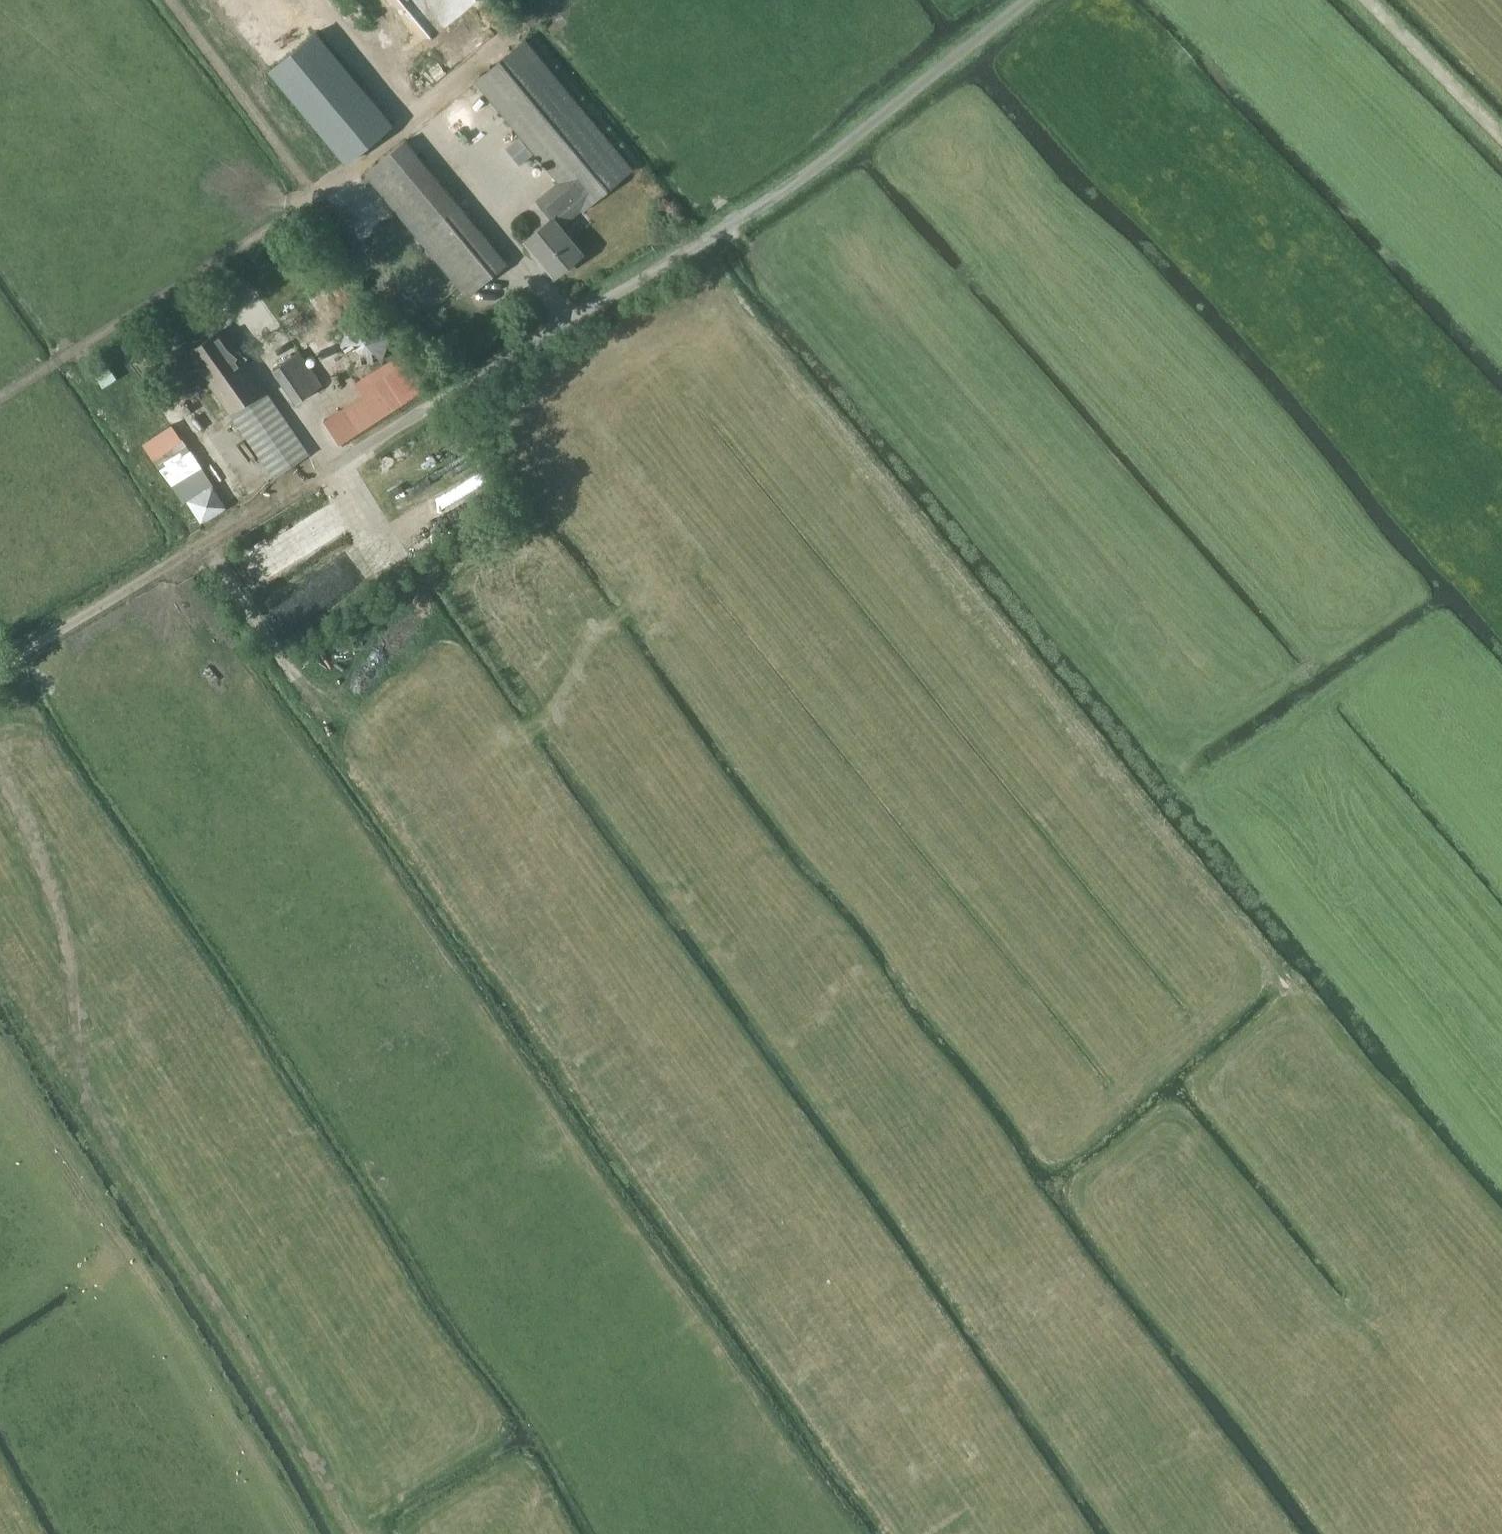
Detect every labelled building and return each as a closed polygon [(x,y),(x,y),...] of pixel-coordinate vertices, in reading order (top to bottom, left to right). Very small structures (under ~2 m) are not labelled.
[(583,211),(633,169),(525,40),(476,81),(559,180),(536,199),(551,218),(526,239),(555,274),(581,252),(560,226),(581,209),(583,211)] [(521,136),(507,147),(521,164),(535,153),(521,136)] [(467,295),(507,262),(405,140),(365,173),(467,295)] [(379,318),(353,322),(344,347),(360,366),(386,362),(394,338),(379,318)] [(275,476),(307,454),(220,329),(188,351),(275,476)] [(130,361),(151,351),(143,334),(122,345),(130,361)] [(296,402),(323,383),(300,351),(273,369),(296,402)] [(339,441),(426,387),(405,354),(374,373),(382,386),(357,402),(361,409),(350,416),(344,405),(324,417),(339,441)] [(183,498),(213,479),(186,441),(175,426),(145,445),(160,471),(183,498)] [(201,520),(224,507),(211,485),(188,499),(201,520)]
